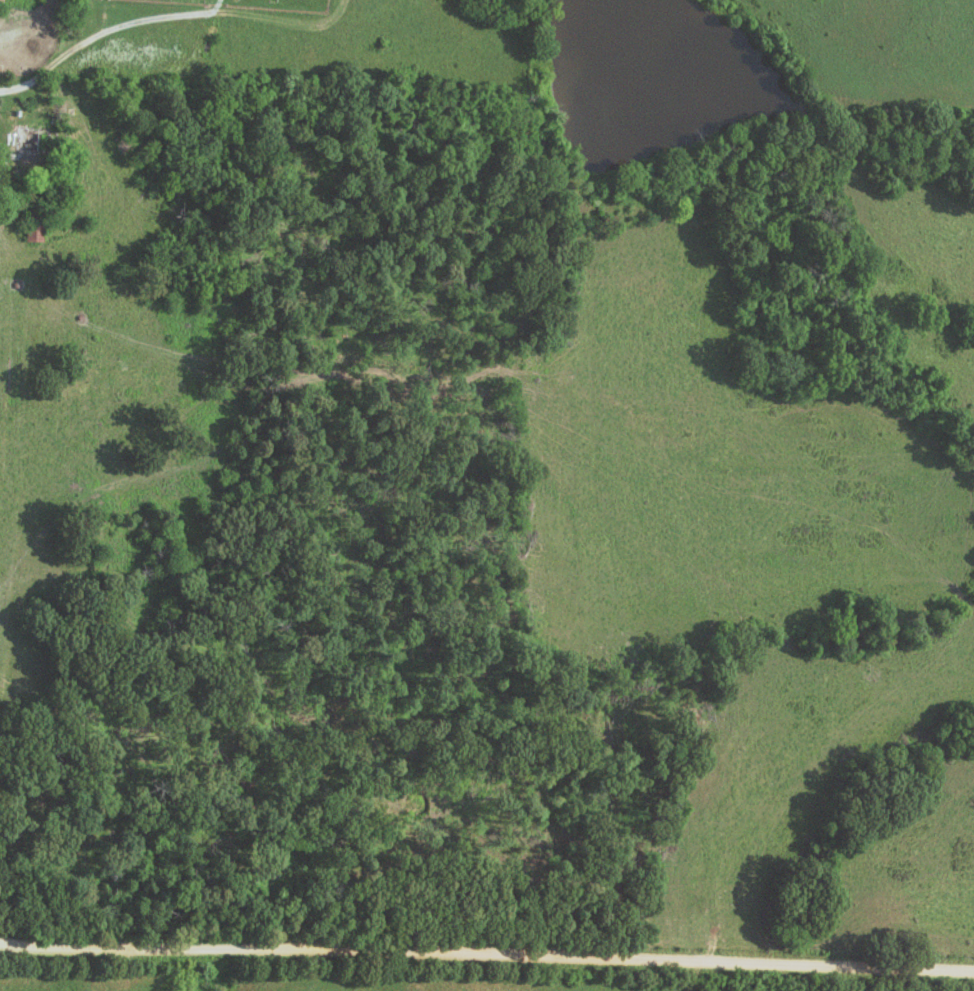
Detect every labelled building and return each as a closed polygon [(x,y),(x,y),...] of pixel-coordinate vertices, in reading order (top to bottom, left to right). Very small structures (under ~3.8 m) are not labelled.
[(39,127),(16,127),(16,162),(39,162),(39,127)] [(28,242),(44,242),(44,208),(28,208),(28,242)]
